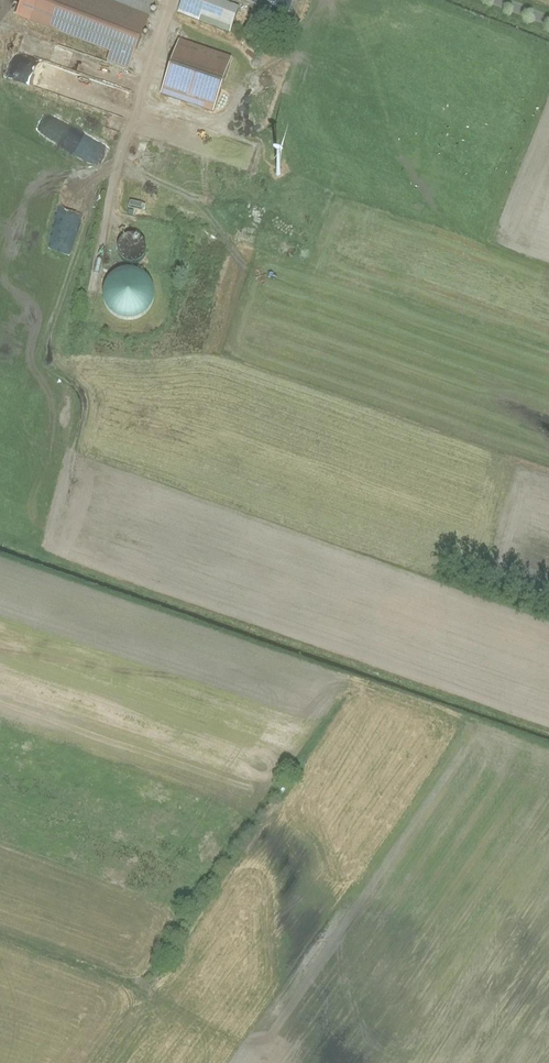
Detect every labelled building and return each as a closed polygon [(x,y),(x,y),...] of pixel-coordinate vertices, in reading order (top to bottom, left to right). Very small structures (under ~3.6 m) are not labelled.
[(151,0),(99,0),(145,17),(151,0)] [(242,13),(207,0),(182,0),(178,10),(235,31),(242,13)] [(287,16),(295,0),(260,0),(259,2),(287,16)] [(30,39),(25,52),(32,54),(37,41),(30,39)] [(227,68),(175,49),(154,105),(207,124),(227,68)] [(149,257),(145,236),(124,240),(128,261),(149,257)] [(138,318),(157,312),(157,290),(150,269),(128,269),(107,276),(107,293),(116,318),(138,318)]
